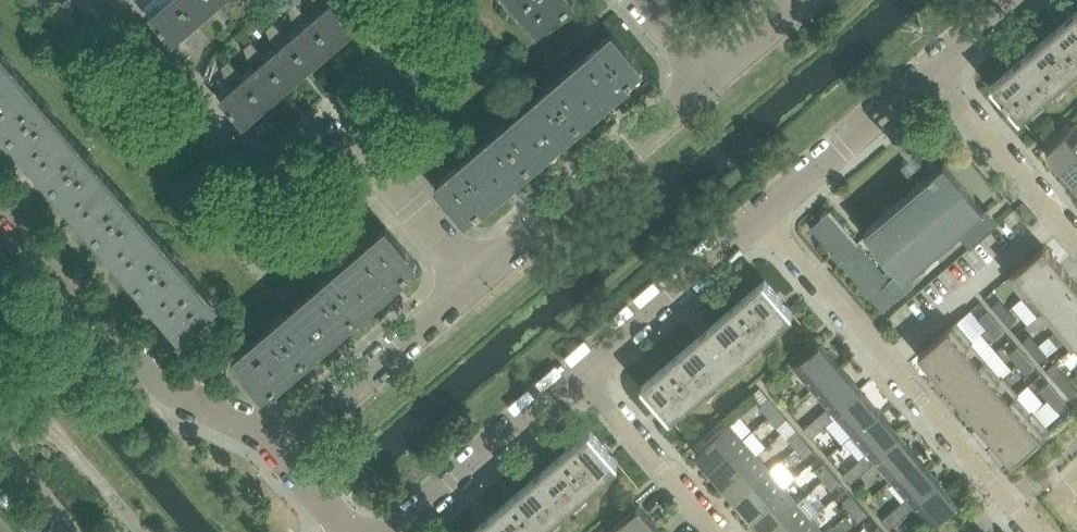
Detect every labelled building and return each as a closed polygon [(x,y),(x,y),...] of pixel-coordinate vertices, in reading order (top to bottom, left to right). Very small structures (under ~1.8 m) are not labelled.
[(56,0),(33,0),(43,12),(56,0)] [(177,0),(170,0),(150,17),(173,42),(174,41),(172,40),(194,21),(177,0)] [(215,0),(177,0),(194,21),(196,23),(196,22),(195,20),(216,2),(215,0)] [(529,18),(527,19),(536,29),(564,6),(565,7),(569,3),(569,2),(571,0),(513,0),(529,18)] [(356,27),(334,1),(311,21),(331,45),(333,47),(334,46),(332,45),(354,26),(355,28),(356,27)] [(307,17),(296,3),(289,9),(294,22),(307,17)] [(1076,66),(1076,10),(1043,39),(1071,71),(1076,66)] [(331,45),(311,21),(288,40),(309,65),(311,66),(310,64),(331,45)] [(285,36),(273,22),(267,28),(272,41),(285,36)] [(632,74),(641,66),(644,68),(612,31),(600,42),(601,43),(552,85),(551,83),(548,86),(579,123),(629,80),(630,81),(634,77),(632,74)] [(1021,115),(1062,80),(1071,71),(1043,39),(993,83),(992,82),(990,84),(1019,117),(1021,116),(1021,115)] [(309,65),(288,40),(266,60),(287,84),(288,85),(289,85),(288,83),(309,65)] [(262,55),(251,42),(244,47),(249,60),(262,55)] [(11,63),(5,57),(7,55),(5,53),(0,57),(0,122),(10,134),(48,103),(46,100),(44,102),(11,63)] [(287,84),(266,60),(244,79),(265,103),(266,105),(267,104),(265,102),(287,84)] [(240,74),(229,61),(222,67),(227,80),(240,74)] [(265,103),(244,79),(221,99),(243,124),(244,123),(243,122),(265,103)] [(579,123),(548,86),(546,87),(548,89),(530,104),(503,128),(501,126),(499,128),(531,165),(579,123)] [(87,152),(48,106),(50,105),(48,103),(10,134),(53,184),(90,152),(88,150),(87,152)] [(1076,150),(1076,121),(1047,147),(1046,148),(1061,164),(1076,150)] [(531,165),(499,128),(497,130),(498,132),(449,174),(448,173),(435,183),(465,218),(475,209),(478,212),(482,208),(482,207),(491,199),(531,165)] [(811,226),(810,226),(833,253),(839,260),(882,310),(913,283),(907,276),(913,270),(933,253),(941,246),(946,242),(956,233),(958,232),(970,246),(996,223),(992,219),(986,212),(984,209),(944,162),(937,168),(922,150),(923,149),(916,140),(914,142),(904,150),(903,152),(910,160),(911,159),(927,177),(919,184),(915,187),(905,196),(901,199),(890,209),(886,212),(865,230),(867,234),(893,263),(883,271),(858,242),(830,209),(829,210),(831,212),(813,228),(811,226)] [(1076,178),(1076,150),(1061,164),(1074,180),(1076,178)] [(129,201),(90,156),(92,154),(90,152),(53,184),(96,234),(133,202),(131,200),(129,201)] [(172,251),(154,230),(133,206),(135,204),(133,202),(96,234),(139,283),(176,252),(174,249),(172,251)] [(356,315),(405,273),(405,274),(410,270),(407,267),(415,260),(386,226),(376,235),(377,236),(328,278),(326,277),(324,278),(356,315)] [(1022,296),(1060,264),(1044,245),(1006,278),(1022,296)] [(208,293),(176,255),(178,254),(176,252),(139,283),(182,334),(202,318),(219,303),(210,292),(208,293)] [(1041,311),(1075,281),(1060,264),(1022,296),(1023,297),(1031,290),(1044,306),(1040,310),(1041,311)] [(306,358),(356,315),(324,278),(322,280),(323,282),(311,293),(278,321),(277,319),(274,321),(306,358)] [(793,311),(787,304),(765,279),(737,303),(765,335),(793,311)] [(1076,311),(1076,284),(1075,281),(1041,311),(1057,329),(1057,328),(1076,311)] [(999,316),(1007,309),(999,299),(991,306),(999,316)] [(765,335),(737,303),(668,362),(696,394),(765,335)] [(1008,326),(1016,319),(1007,309),(999,316),(1008,326)] [(987,327),(995,320),(987,310),(979,317),(987,327)] [(1076,342),(1076,311),(1057,328),(1073,346),(1076,342)] [(996,337),(1004,330),(995,320),(987,327),(996,337)] [(273,386),(306,358),(274,321),(272,323),(274,325),(245,350),(243,348),(234,356),(232,357),(262,392),(271,384),(273,386)] [(935,372),(973,339),(957,321),(919,353),(935,372)] [(1030,352),(1038,345),(1030,335),(1021,342),(1030,352)] [(969,373),(986,359),(971,342),(973,340),(973,339),(935,372),(950,390),(959,381),(969,373)] [(812,388),(839,364),(819,341),(818,342),(792,365),(812,388)] [(1018,362),(1026,355),(1017,345),(1009,353),(1018,362)] [(1038,362),(1047,355),(1038,345),(1030,352),(1038,362)] [(1026,372),(1034,365),(1026,355),(1018,362),(1026,372)] [(965,408),(1003,375),(1002,374),(1000,376),(986,359),(969,373),(959,381),(950,390),(965,408)] [(696,394),(668,362),(642,385),(669,417),(696,394)] [(832,411),(859,387),(839,364),(812,388),(832,411)] [(1061,388),(1069,380),(1060,371),(1052,378),(1061,388)] [(784,387),(774,375),(764,383),(775,395),(784,387)] [(981,426),(1019,393),(1003,375),(965,408),(981,426)] [(1076,391),(1076,390),(1069,380),(1061,388),(1069,398),(1076,391)] [(1048,398),(1057,391),(1048,381),(1040,388),(1048,398)] [(852,434),(879,411),(859,387),(832,411),(852,434)] [(1057,408),(1065,401),(1057,391),(1048,398),(1057,408)] [(996,444),(1034,411),(1033,410),(1031,412),(1017,396),(1019,394),(1019,393),(981,426),(996,444)] [(778,408),(769,398),(760,406),(768,416),(778,408)] [(786,418),(778,408),(768,416),(777,426),(786,418)] [(822,427),(834,417),(826,408),(814,418),(822,427)] [(871,457),(898,433),(879,411),(852,434),(871,457)] [(1050,430),(1034,411),(996,444),(1012,462),(1050,430)] [(811,437),(822,427),(814,418),(803,428),(811,437)] [(709,463),(741,436),(728,421),(697,448),(697,447),(696,448),(709,463)] [(618,461),(613,455),(591,429),(563,452),(591,484),(618,461)] [(805,440),(796,430),(787,438),(796,448),(805,440)] [(891,479),(918,456),(898,433),(871,457),(891,479)] [(722,478),(753,451),(741,436),(709,463),(722,478)] [(814,450),(805,440),(796,448),(804,458),(814,450)] [(736,495),(768,467),(753,451),(722,478),(736,495)] [(540,528),(572,501),(591,484),(563,452),(512,496),(540,528)] [(861,473),(873,463),(865,454),(853,464),(861,473)] [(910,502),(937,478),(918,456),(891,479),(910,502)] [(832,471),(823,461),(814,469),(823,479),(832,471)] [(850,483),(861,473),(853,464),(842,473),(850,483)] [(750,511),(782,484),(768,467),(736,495),(750,511)] [(841,481),(832,471),(823,479),(832,489),(841,481)] [(948,511),(957,503),(958,503),(937,478),(910,502),(934,529),(952,514),(951,513),(950,514),(948,511)] [(764,528),(796,500),(782,484),(750,511),(764,528)] [(859,503),(851,493),(841,501),(850,511),(859,503)] [(810,517),(818,510),(806,495),(797,502),(796,500),(764,528),(768,531),(792,531),(810,517)] [(540,528),(512,496),(470,531),(535,531),(540,528)] [(901,518),(912,508),(904,499),(893,509),(901,518)] [(868,513),(859,503),(850,511),(859,521),(868,513)] [(653,521),(638,504),(637,505),(606,531),(641,531),(653,521)] [(889,528),(901,518),(893,509),(881,519),(889,528)] [(810,517),(792,531),(823,531),(810,517)] [(653,521),(641,531),(662,531),(653,521)]
